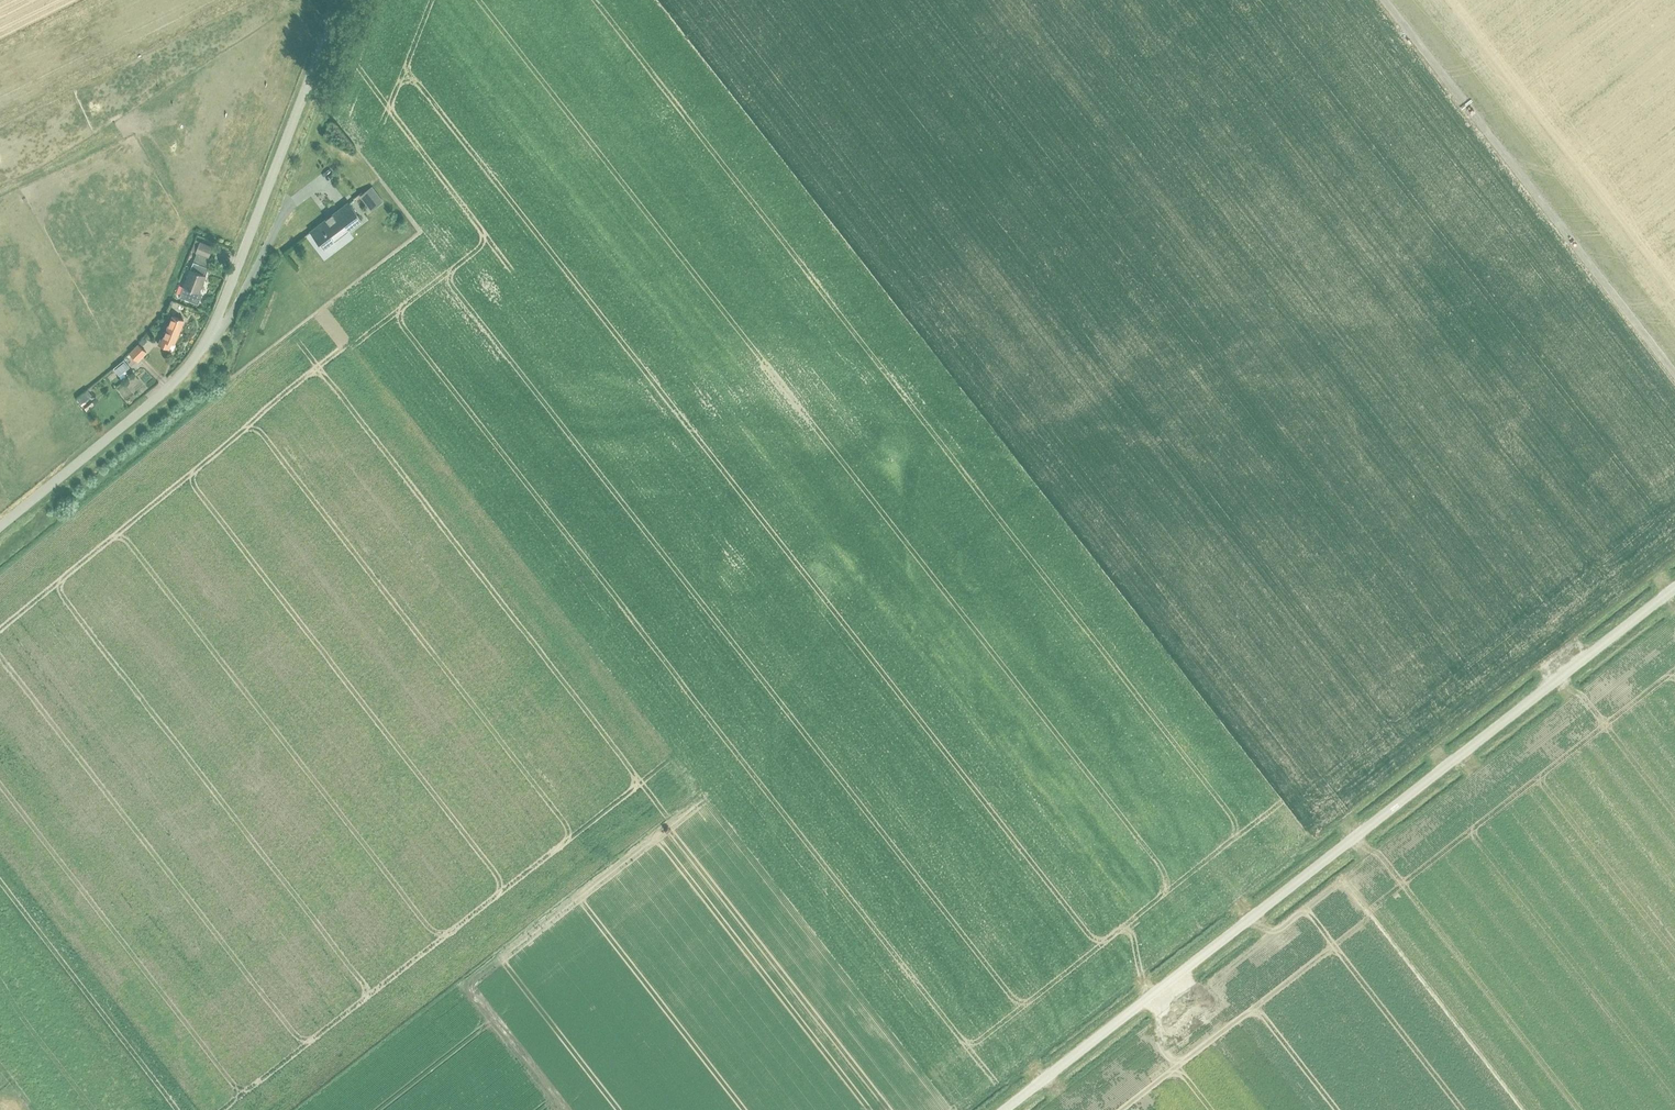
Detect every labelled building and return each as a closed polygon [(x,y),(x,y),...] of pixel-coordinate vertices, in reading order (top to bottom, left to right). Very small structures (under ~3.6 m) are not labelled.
[(373,186),(361,195),(372,209),(384,200),(373,186)] [(320,242),(324,248),(334,241),(330,235),(343,224),(348,230),(362,220),(349,202),(333,214),(326,219),(311,231),(320,242)] [(196,252),(210,258),(215,245),(201,240),(196,252)] [(194,261),(180,296),(199,304),(201,299),(199,298),(202,293),(199,292),(206,275),(204,274),(207,266),(194,261)] [(174,343),(184,320),(173,315),(164,338),(162,337),(159,344),(169,348),(172,342),(174,343)] [(140,340),(144,346),(151,341),(147,336),(140,340)] [(138,344),(130,352),(123,359),(130,366),(137,359),(138,360),(147,352),(138,344)] [(88,390),(80,397),(84,401),(92,394),(88,390)]
